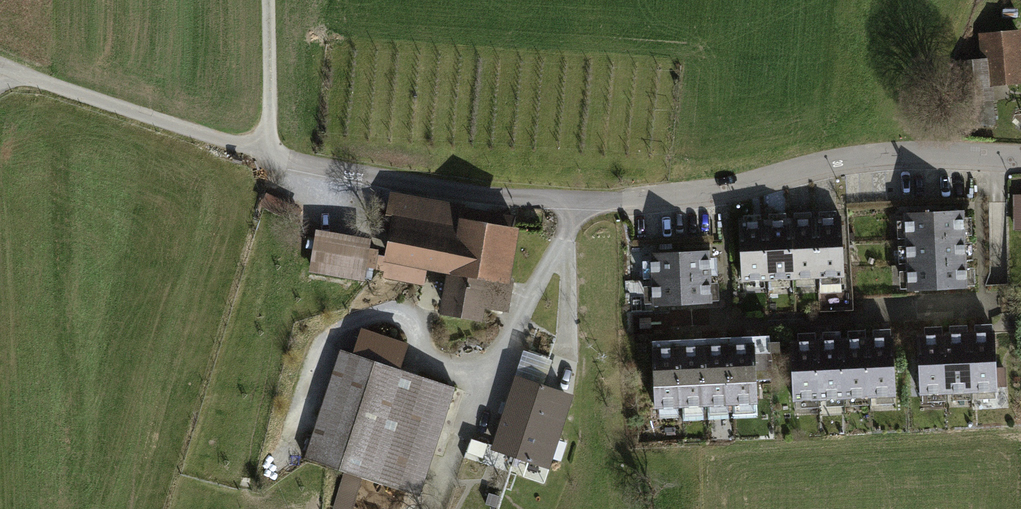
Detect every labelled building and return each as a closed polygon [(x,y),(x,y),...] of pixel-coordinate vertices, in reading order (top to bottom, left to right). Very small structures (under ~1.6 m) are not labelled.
[(1017,35),(984,38),(986,60),(956,63),(960,103),(974,101),(990,100),(988,79),(1020,76),(1017,35)] [(990,100),(974,101),(977,123),(993,121),(990,100)] [(457,209),(394,198),(389,227),(394,227),(386,274),(422,280),(424,264),(451,269),(444,310),(478,315),(480,302),(487,304),(488,299),(505,302),(509,279),(503,278),(513,218),(457,209)] [(963,211),(904,213),(905,239),(964,236),(964,226),(963,211)] [(828,217),(815,218),(818,277),(820,277),(820,289),(823,292),(841,292),(840,276),(844,276),(841,217),(828,217)] [(803,219),(790,219),(793,278),(818,277),(815,218),(803,219)] [(777,220),(765,220),(768,280),(793,278),(790,219),(777,220)] [(739,222),(742,281),(768,280),(765,220),(752,221),(739,222)] [(365,244),(317,236),(314,259),(361,267),(365,244)] [(964,236),(905,239),(907,264),(965,261),(965,248),(964,236)] [(709,251),(650,253),(651,279),(710,276),(710,265),(709,251)] [(965,261),(907,264),(908,290),(967,287),(966,274),(965,261)] [(710,276),(651,279),(652,305),(711,302),(711,289),(710,276)] [(405,344),(361,330),(353,353),(374,360),(338,468),(406,491),(434,406),(446,410),(454,387),(397,368),(405,344)] [(980,332),(968,332),(971,391),(997,390),(994,331),(980,332)] [(971,391),(968,332),(943,333),(946,393),(971,391)] [(946,393),(943,333),(917,335),(920,394),(946,393)] [(880,337),(867,337),(869,397),(895,395),(893,336),(880,337)] [(869,397),(867,337),(841,339),(844,398),(869,397)] [(844,398),(841,339),(829,339),(816,340),(819,399),(844,398)] [(819,399),(816,340),(803,340),(790,341),(793,400),(819,399)] [(780,351),(780,342),(768,342),(769,352),(780,351)] [(743,343),(728,344),(731,403),(757,402),(754,343),(743,343)] [(705,404),(731,403),(728,344),(722,344),(702,345),(705,404)] [(680,406),(705,404),(702,345),(690,346),(677,347),(680,406)] [(680,406),(677,347),(670,347),(652,348),(655,407),(680,406)] [(374,360),(353,353),(340,349),(304,457),(338,468),(374,360)] [(525,351),(518,378),(545,386),(552,359),(525,351)] [(564,397),(518,382),(497,446),(543,461),(564,397)] [(464,390),(454,387),(446,410),(434,406),(406,491),(418,495),(432,453),(443,456),(464,390)]
